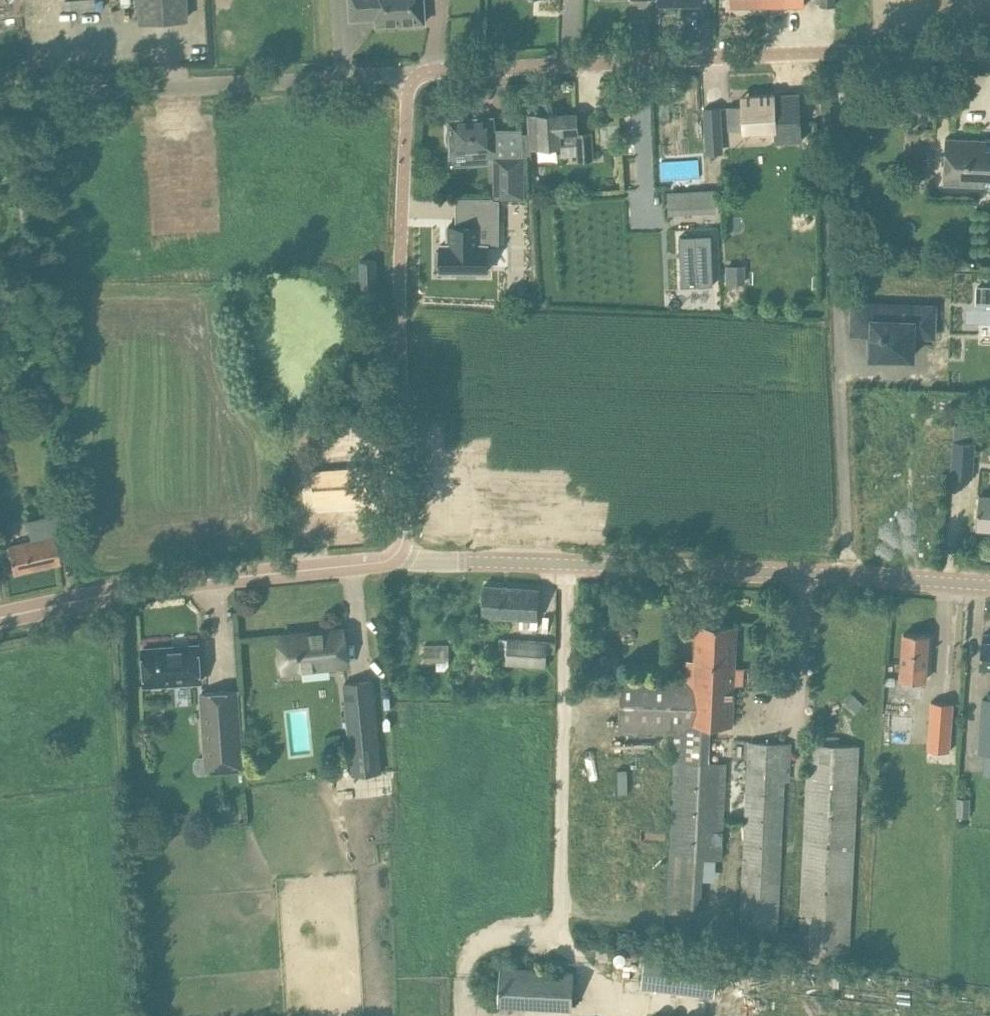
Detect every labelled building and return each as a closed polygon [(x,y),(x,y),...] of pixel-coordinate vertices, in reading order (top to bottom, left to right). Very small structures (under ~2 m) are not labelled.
[(138,21),(186,18),(185,0),(136,0),(138,21)] [(351,19),(377,17),(377,25),(425,21),(424,0),(350,0),(351,19)] [(743,105),(729,106),(730,126),(744,125),(744,129),(776,127),(777,140),(803,139),(800,93),(775,95),(775,93),(758,94),(758,101),(742,102),(743,105)] [(723,152),(720,106),(704,107),(707,153),(723,152)] [(538,114),(529,115),(530,132),(531,147),(561,145),(561,134),(579,132),(578,111),(559,113),(538,114)] [(447,129),(446,135),(447,139),(448,144),(451,144),(451,153),(470,152),(470,162),(488,162),(487,151),(495,150),(494,137),(493,117),(450,120),(449,120),(450,129),(447,129)] [(591,132),(576,133),(577,159),(593,158),(591,132)] [(944,183),(984,185),(985,176),(988,177),(989,177),(989,142),(987,142),(987,139),(946,137),(944,183)] [(523,154),(494,155),(494,197),(523,197),(523,154)] [(716,211),(715,189),(668,191),(669,213),(716,211)] [(475,197),(475,220),(499,220),(500,197),(475,197)] [(436,250),(436,264),(440,264),(440,269),(457,270),(457,275),(477,275),(477,270),(488,270),(488,244),(481,244),(481,224),(449,224),(449,244),(440,244),(440,250),(436,250)] [(711,235),(680,236),(682,285),(713,284),(711,235)] [(377,285),(376,259),(361,259),(361,286),(377,285)] [(745,264),(726,264),(727,283),(745,282),(745,264)] [(935,306),(853,303),(852,333),(873,333),(872,355),(912,356),(913,335),(934,335),(935,306)] [(312,419),(312,420),(320,428),(328,427),(327,415),(327,412),(312,413),(312,419)] [(975,441),(954,440),(951,476),(973,478),(975,441)] [(373,498),(370,466),(326,469),(328,484),(314,485),(315,502),(373,498)] [(979,494),(977,526),(989,527),(989,495),(979,494)] [(69,538),(60,500),(46,503),(49,515),(27,520),(31,540),(7,545),(14,573),(60,562),(56,542),(69,538)] [(520,617),(519,628),(537,629),(540,588),(484,585),(482,615),(520,617)] [(736,625),(697,624),(696,661),(687,660),(686,680),(621,677),(619,729),(676,732),(670,856),(724,858),(728,764),(708,763),(710,725),(732,726),(736,625)] [(347,664),(344,632),(299,637),(299,633),(280,635),(284,670),(347,664)] [(927,667),(929,635),(903,633),(901,665),(902,665),(901,677),(925,679),(926,667),(927,667)] [(983,633),(983,639),(982,639),(981,665),(989,665),(989,634),(983,633)] [(547,651),(548,641),(508,639),(507,662),(546,665),(547,651)] [(548,641),(547,651),(555,652),(556,642),(548,641)] [(201,680),(199,644),(143,648),(146,684),(201,680)] [(449,661),(449,644),(424,644),(425,661),(449,661)] [(372,680),(344,683),(353,774),(381,771),(372,680)] [(243,769),(237,690),(201,692),(207,772),(243,769)] [(983,698),(980,752),(989,753),(989,699),(983,698)] [(931,701),(928,749),(950,750),(953,703),(931,701)] [(790,781),(792,742),(748,740),(738,950),(777,952),(778,930),(785,781),(790,781)] [(860,744),(808,742),(799,931),(798,952),(798,958),(850,961),(860,744)] [(714,995),(719,953),(647,945),(642,987),(714,995)] [(572,1008),(573,972),(501,968),(500,1004),(572,1008)]
